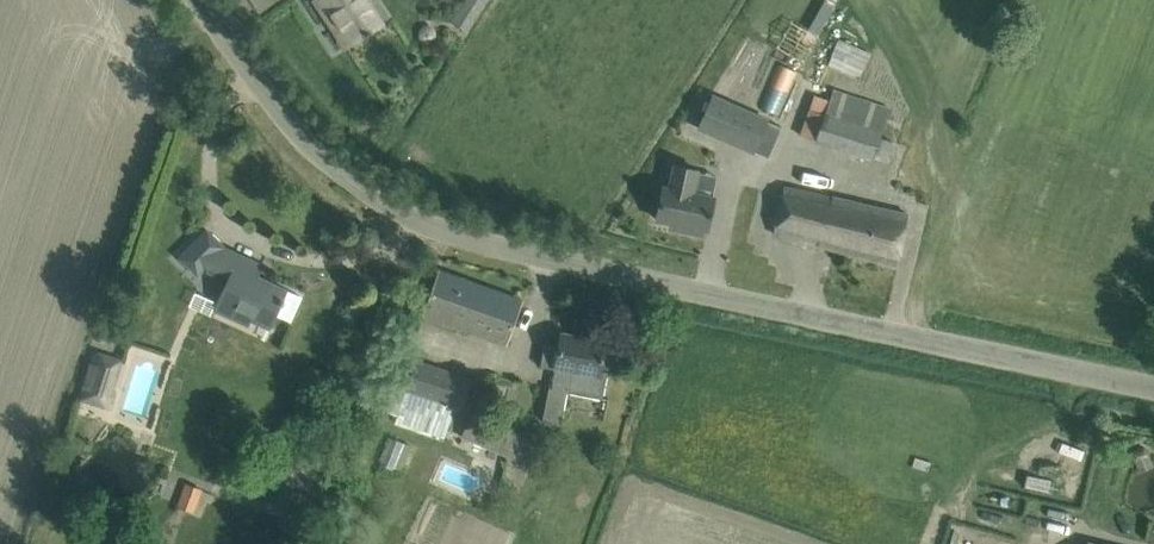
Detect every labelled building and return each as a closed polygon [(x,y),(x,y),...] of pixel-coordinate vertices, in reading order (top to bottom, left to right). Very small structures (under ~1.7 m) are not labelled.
[(341,24),(335,28),(346,45),(365,33),(367,35),(370,33),(368,31),(390,16),(380,0),(376,0),(369,5),(365,0),(325,0),(341,24)] [(487,0),(466,0),(452,20),(467,30),(487,0)] [(831,56),(862,69),(863,70),(870,55),(838,40),(831,56)] [(765,108),(782,114),(797,69),(780,64),(765,108)] [(835,91),(816,140),(872,158),(891,109),(835,91)] [(814,96),(800,132),(812,137),(827,101),(814,96)] [(782,128),(722,101),(713,97),(699,128),(753,152),(766,122),(782,129),(782,128)] [(693,193),(698,170),(674,165),(673,172),(670,188),(663,187),(656,218),(686,225),(685,229),(702,233),(703,228),(708,229),(714,198),(693,193)] [(773,234),(831,249),(896,266),(909,218),(786,186),(773,234)] [(229,275),(225,283),(212,312),(243,326),(246,319),(266,328),(272,316),(288,323),(298,300),(300,296),(257,276),(262,265),(223,247),(224,247),(207,230),(182,256),(198,273),(201,270),(206,264),(229,275)] [(506,344),(521,301),(440,271),(427,308),(470,324),(468,330),(506,344)] [(562,334),(561,336),(559,348),(544,345),(540,366),(556,369),(552,388),(549,387),(543,420),(561,423),(567,392),(602,398),(608,372),(600,370),(606,342),(562,334)] [(120,357),(96,350),(83,392),(107,400),(120,357)] [(406,390),(459,408),(462,410),(473,378),(417,359),(406,390)] [(545,471),(555,446),(472,414),(462,438),(545,471)] [(394,467),(400,469),(410,445),(404,442),(403,443),(391,438),(380,464),(393,469),(394,467)] [(1133,451),(1142,472),(1153,467),(1153,466),(1145,445),(1133,451)] [(179,508),(198,511),(202,486),(183,483),(179,508)] [(344,497),(339,512),(356,518),(361,503),(344,497)]
